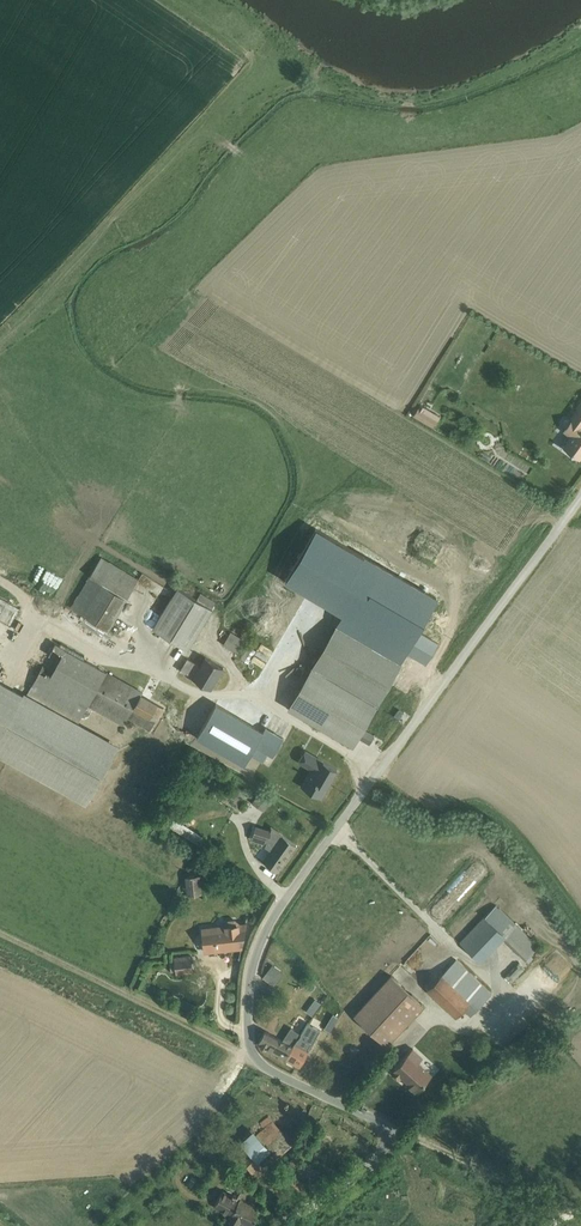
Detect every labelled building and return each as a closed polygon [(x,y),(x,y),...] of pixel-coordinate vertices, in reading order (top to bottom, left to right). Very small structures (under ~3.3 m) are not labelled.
[(433,427),(440,416),(421,405),(413,415),(433,427)] [(563,446),(580,459),(580,457),(580,428),(580,427),(580,426),(580,422),(573,416),(562,431),(570,436),(563,446)] [(71,607),(108,630),(138,580),(101,557),(71,607)] [(35,592),(46,601),(57,588),(46,579),(35,592)] [(178,587),(153,629),(188,649),(213,609),(211,608),(216,602),(201,592),(196,599),(178,587)] [(18,606),(10,602),(15,602),(0,595),(0,606),(18,606)] [(352,744),(399,664),(335,627),(289,707),(352,744)] [(245,640),(231,631),(223,644),(238,652),(245,640)] [(40,671),(26,695),(77,724),(78,724),(88,705),(123,725),(127,718),(150,731),(163,708),(141,695),(142,693),(55,644),(49,655),(58,660),(49,676),(40,671)] [(188,658),(181,670),(193,678),(192,680),(201,685),(202,683),(211,690),(224,668),(206,656),(200,665),(188,658)] [(87,802),(117,748),(0,682),(0,754),(87,802)] [(374,735),(364,729),(359,737),(369,743),(374,735)] [(266,750),(269,742),(256,737),(253,745),(266,750)] [(300,785),(321,797),(328,787),(327,786),(331,777),(332,778),(337,768),(305,749),(298,761),(310,768),(300,785)] [(248,752),(245,758),(258,764),(261,758),(248,752)] [(272,801),(260,792),(252,802),(264,811),(272,801)] [(174,818),(169,826),(184,835),(189,827),(174,818)] [(270,849),(263,860),(278,871),(296,845),(283,836),(284,834),(271,826),(270,830),(256,826),(252,839),(266,844),(266,846),(270,849)] [(201,874),(185,876),(187,895),(192,894),(202,893),(201,874)] [(496,904),(460,941),(481,962),(503,938),(528,962),(534,956),(531,953),(539,945),(496,904)] [(202,927),(204,953),(242,949),(246,922),(238,922),(238,921),(235,919),(228,919),(224,925),(202,927)] [(176,974),(193,972),(191,954),(174,956),(176,974)] [(492,993),(457,959),(427,989),(456,1017),(464,1009),(471,1015),(492,993)] [(355,1016),(387,1044),(423,1005),(392,976),(355,1016)] [(307,1012),(312,1016),(320,1005),(315,1001),(307,1012)] [(330,1001),(323,1012),(334,1019),(342,1007),(330,1001)] [(301,1034),(286,1058),(298,1065),(308,1048),(306,1047),(309,1040),(311,1041),(325,1016),(318,1012),(315,1019),(312,1017),(301,1034)] [(265,1030),(258,1043),(286,1058),(301,1034),(291,1027),(283,1040),(265,1030)] [(413,1047),(392,1071),(399,1078),(402,1075),(408,1080),(406,1081),(416,1091),(432,1073),(419,1061),(422,1057),(413,1047)] [(271,1120),(245,1143),(265,1166),(291,1142),(271,1120)] [(229,1216),(224,1225),(252,1225),(260,1208),(223,1191),(215,1209),(229,1216)]
